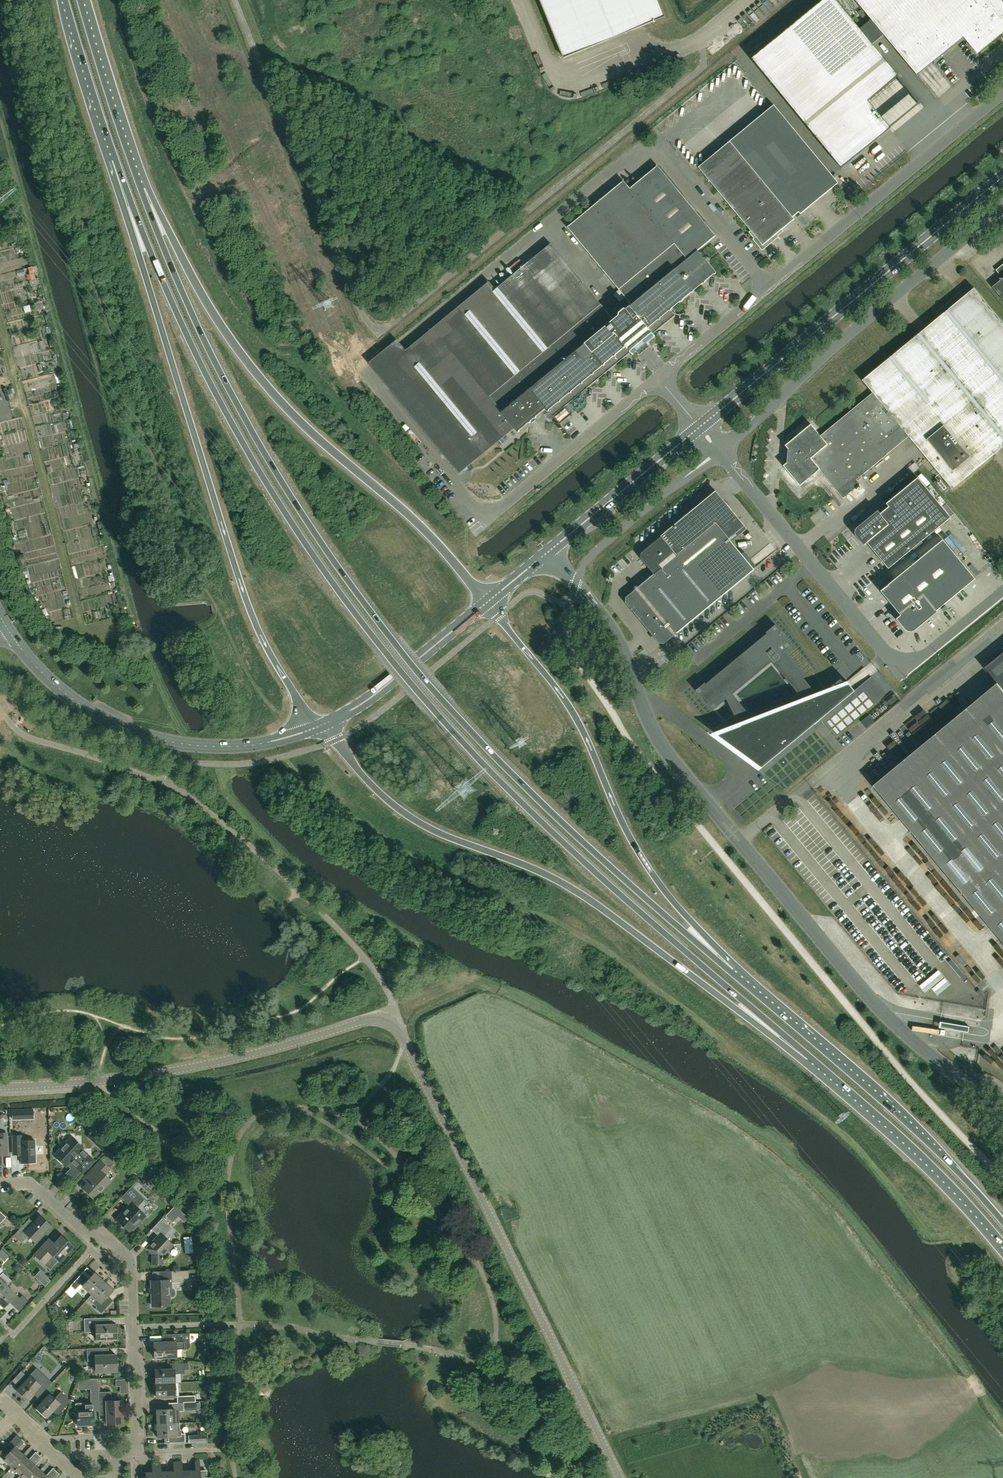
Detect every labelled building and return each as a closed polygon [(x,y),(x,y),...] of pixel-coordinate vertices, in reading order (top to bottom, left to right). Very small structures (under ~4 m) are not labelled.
[(643,26),(665,17),(658,0),(540,0),(564,58),(605,41),(643,26)] [(898,76),(836,0),(824,0),(752,59),(841,168),(890,128),(868,101),(898,76)] [(879,29),(898,52),(914,39),(933,62),(964,37),(977,53),(1002,32),(1002,3),(1000,0),(855,0),(879,29)] [(838,183),(774,105),(698,167),(756,237),(754,238),(762,248),(772,240),(771,238),(794,219),(792,217),(799,212),(801,214),(838,183)] [(658,165),(630,189),(629,189),(688,259),(698,250),(716,236),(658,165)] [(629,189),(630,189),(623,181),(568,227),(632,305),(626,309),(624,309),(619,313),(619,316),(614,320),(601,304),(572,327),(586,343),(530,389),(545,408),(544,408),(545,409),(546,408),(553,416),(631,352),(633,354),(638,350),(640,352),(647,346),(645,344),(655,336),(653,333),(676,315),(671,309),(716,272),(698,250),(688,259),(629,189)] [(417,365),(389,388),(460,473),(506,435),(493,419),(530,389),(586,343),(572,327),(601,304),(551,244),(496,289),(489,282),(405,351),(417,365)] [(1002,300),(1002,264),(996,270),(1002,278),(992,287),(1002,300)] [(940,316),(862,380),(873,393),(821,436),(811,424),(785,445),(788,449),(788,452),(786,454),(785,458),(787,460),(787,463),(783,466),(800,486),(820,470),(843,498),(861,484),(856,479),(908,436),(916,445),(952,489),(1002,446),(1002,323),(974,288),(963,297),(960,293),(937,312),(940,316)] [(545,408),(530,389),(493,419),(506,435),(515,428),(518,432),(545,409),(544,408),(545,408)] [(912,474),(919,467),(915,462),(907,468),(912,474)] [(878,510),(857,528),(856,528),(856,529),(855,530),(855,531),(855,532),(855,533),(855,534),(856,535),(864,545),(867,543),(889,569),(951,518),(918,478),(887,504),(889,507),(881,514),(878,510)] [(716,491),(661,536),(641,553),(640,558),(654,574),(638,586),(637,585),(636,585),(636,586),(635,586),(635,587),(634,587),(634,588),(635,589),(626,597),(625,602),(659,643),(664,644),(674,636),(674,637),(675,637),(676,637),(677,637),(677,636),(678,635),(678,634),(677,634),(677,633),(754,570),(754,569),(750,564),(745,557),(729,539),(745,526),(727,504),(722,498),(716,491)] [(908,630),(911,630),(914,629),(915,630),(916,630),(915,629),(921,624),(922,625),(922,624),(921,623),(928,617),(929,618),(930,618),(929,617),(936,611),(937,612),(937,611),(975,579),(943,539),(881,591),(902,617),(899,619),(901,622),(900,623),(902,623),(906,628),(905,629),(906,628),(908,630)] [(853,693),(871,677),(870,677),(852,692),(848,687),(846,683),(864,668),(863,667),(845,683),(819,695),(816,692),(783,652),(791,645),(781,633),(782,632),(775,624),(766,632),(767,633),(756,642),(710,680),(706,683),(705,682),(696,690),(702,698),(703,697),(714,710),(727,699),(744,733),(743,733),(742,734),(742,735),(742,736),(743,737),(744,737),(744,738),(745,738),(746,738),(761,768),(814,725),(853,693)] [(984,667),(997,683),(873,785),(1002,943),(1002,652),(984,667)] [(890,705),(896,701),(893,697),(887,701),(890,705)] [(898,848),(909,858),(911,855),(901,845),(898,848)] [(962,1031),(963,1025),(944,1022),(943,1028),(962,1031)] [(12,1135),(12,1151),(13,1155),(21,1155),(21,1163),(35,1162),(34,1140),(21,1140),(21,1135),(12,1135)] [(82,1172),(93,1160),(81,1149),(82,1149),(71,1138),(55,1155),(67,1165),(70,1161),(82,1172)] [(109,1143),(103,1138),(95,1145),(102,1151),(109,1143)] [(112,1148),(107,1153),(114,1160),(119,1155),(112,1148)] [(94,1198),(110,1181),(104,1175),(109,1170),(100,1162),(89,1174),(93,1178),(83,1189),(94,1198)] [(130,1232),(145,1216),(136,1208),(145,1199),(136,1191),(132,1187),(131,1186),(121,1198),(130,1206),(117,1220),(130,1232)] [(178,1216),(183,1222),(187,1217),(182,1212),(178,1216)] [(26,1221),(19,1229),(13,1235),(21,1243),(29,1235),(35,1241),(50,1226),(40,1217),(34,1223),(31,1226),(26,1221)] [(152,1264),(162,1264),(162,1255),(172,1244),(164,1237),(172,1228),(161,1218),(151,1229),(158,1236),(147,1248),(152,1252),(152,1264)] [(59,1261),(72,1246),(61,1237),(51,1248),(45,1243),(34,1255),(45,1264),(53,1255),(59,1261)] [(173,1282),(188,1281),(188,1269),(158,1271),(159,1280),(151,1280),(152,1306),(169,1305),(169,1296),(173,1296),(174,1294),(174,1290),(172,1289),(168,1289),(168,1281),(173,1281),(173,1282)] [(6,1285),(11,1280),(2,1272),(0,1275),(0,1292),(6,1285)] [(103,1281),(94,1272),(86,1280),(79,1275),(70,1285),(75,1290),(80,1284),(91,1294),(103,1281)] [(100,1313),(110,1303),(104,1298),(112,1289),(103,1281),(91,1294),(100,1303),(95,1308),(100,1313)] [(6,1285),(0,1292),(0,1304),(3,1307),(9,1302),(18,1311),(28,1300),(22,1295),(20,1298),(6,1285)] [(55,1302),(51,1306),(55,1310),(59,1306),(55,1302)] [(101,1324),(100,1317),(83,1318),(84,1332),(95,1332),(96,1339),(115,1338),(114,1324),(101,1324)] [(154,1357),(175,1356),(175,1349),(188,1348),(190,1347),(189,1333),(167,1334),(167,1342),(154,1342),(154,1357)] [(107,1355),(107,1347),(86,1348),(86,1360),(94,1359),(95,1371),(116,1370),(115,1354),(107,1355)] [(204,1361),(207,1355),(199,1352),(197,1358),(204,1361)] [(155,1384),(174,1383),(174,1374),(184,1373),(184,1369),(188,1369),(188,1362),(170,1363),(170,1369),(155,1370),(155,1384)] [(40,1395),(51,1382),(41,1373),(35,1380),(30,1375),(17,1389),(26,1398),(34,1390),(40,1395)] [(90,1398),(97,1398),(97,1391),(97,1383),(89,1384),(90,1398)] [(156,1397),(175,1396),(174,1383),(155,1384),(156,1397)] [(36,1407),(46,1417),(54,1408),(59,1413),(70,1400),(61,1391),(54,1398),(49,1393),(36,1407)] [(110,1401),(110,1391),(97,1391),(97,1398),(98,1398),(98,1414),(106,1414),(106,1423),(122,1422),(121,1400),(110,1401)] [(84,1403),(83,1402),(76,1402),(74,1404),(75,1409),(76,1410),(77,1424),(93,1423),(92,1403),(84,1403)] [(156,1409),(157,1423),(177,1422),(179,1422),(179,1411),(183,1410),(183,1402),(177,1402),(168,1403),(168,1409),(156,1409)] [(177,1422),(157,1423),(157,1437),(169,1437),(170,1442),(185,1442),(184,1433),(181,1433),(181,1429),(179,1429),(179,1422),(177,1422)] [(11,1467),(23,1455),(18,1450),(25,1442),(22,1438),(3,1459),(11,1467)] [(20,1475),(39,1454),(36,1452),(28,1460),(23,1455),(11,1467),(20,1475)] [(40,1470),(35,1466),(42,1458),(39,1454),(20,1475),(23,1477),(33,1477),(40,1470)] [(199,1460),(194,1460),(195,1470),(188,1470),(188,1477),(200,1477),(199,1460)] [(177,1461),(173,1461),(173,1470),(166,1471),(167,1477),(177,1477),(177,1461)] [(181,1461),(177,1461),(177,1477),(188,1477),(188,1470),(181,1470),(181,1461)] [(155,1462),(151,1462),(151,1471),(145,1472),(145,1477),(156,1477),(155,1462)] [(160,1462),(155,1462),(156,1477),(167,1477),(166,1471),(160,1471),(160,1462)] [(56,1471),(53,1468),(46,1476),(40,1470),(33,1477),(49,1477),(56,1471)]
